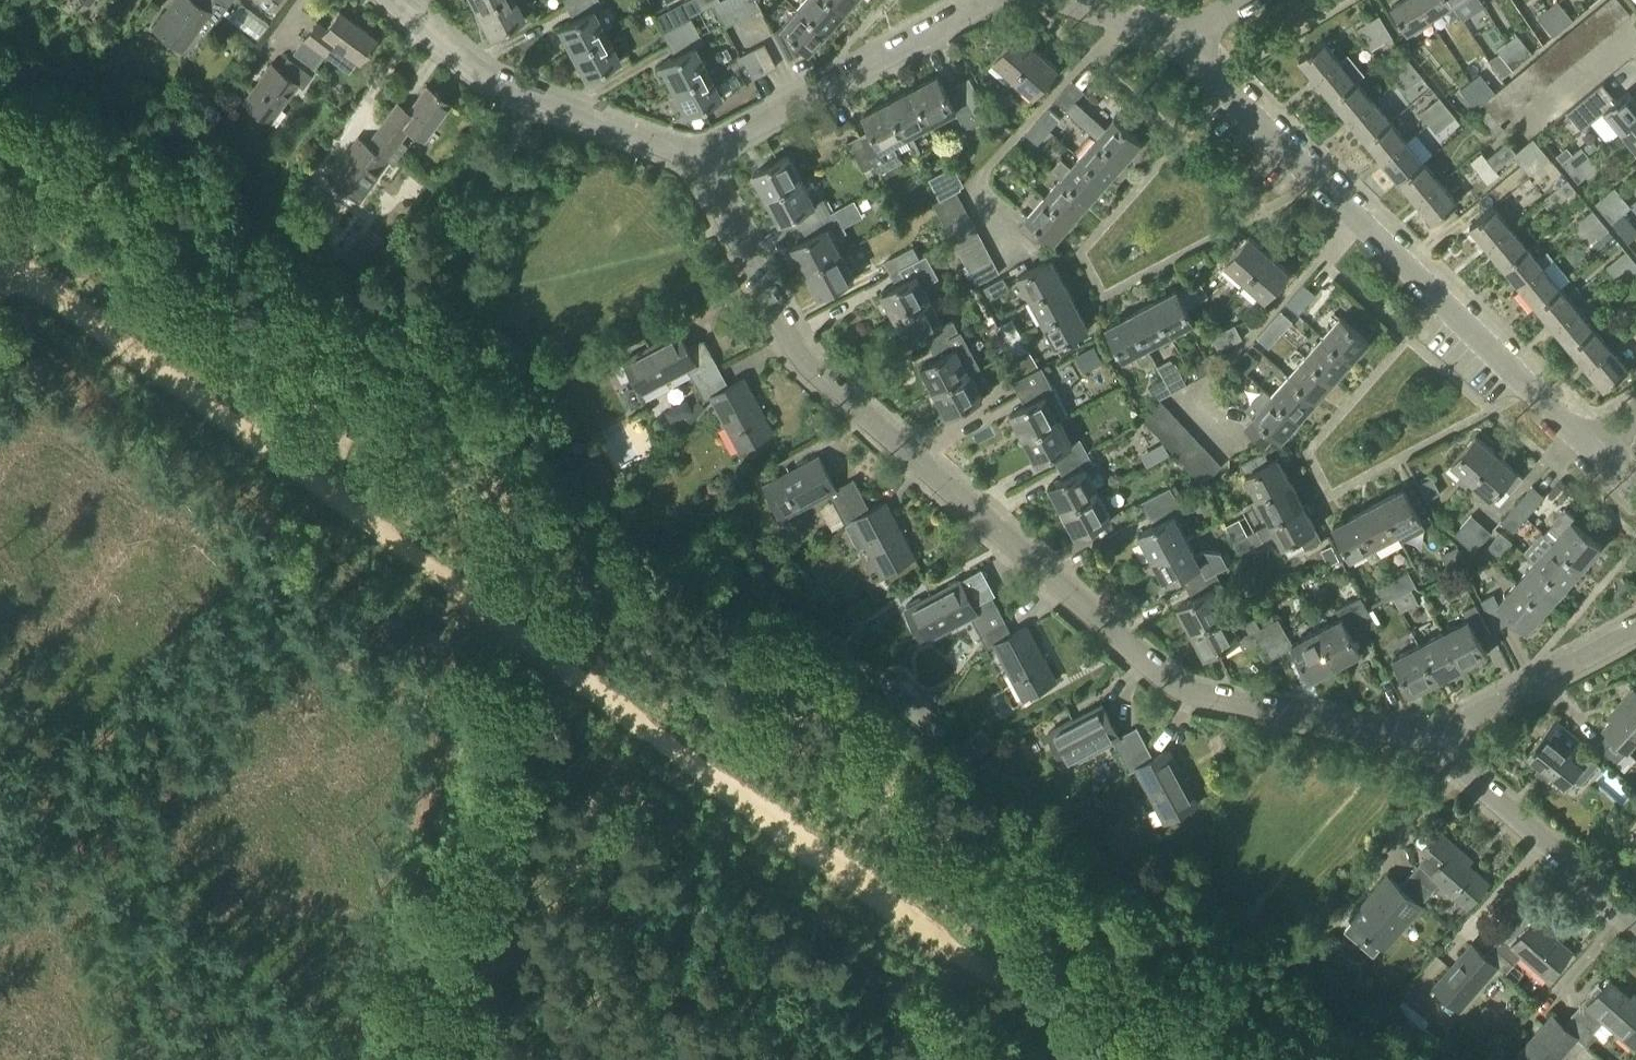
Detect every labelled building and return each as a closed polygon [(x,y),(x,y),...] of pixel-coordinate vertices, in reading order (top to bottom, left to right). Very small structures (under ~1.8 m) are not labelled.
[(219,0),(174,0),(153,29),(181,50),(206,17),(215,23),(220,16),(226,9),(227,6),(219,0)] [(475,10),(495,0),(470,0),(475,10)] [(475,10),(488,34),(523,16),(515,0),(495,0),(475,10)] [(566,8),(572,20),(557,28),(571,53),(605,34),(592,11),(601,6),(598,0),(582,0),(566,8)] [(582,0),(562,0),(566,8),(582,0)] [(661,9),(677,1),(676,0),(657,0),(661,9)] [(699,0),(687,0),(681,3),(688,17),(704,9),(699,0)] [(704,9),(712,5),(712,4),(718,0),(699,0),(704,9)] [(718,0),(712,4),(712,5),(724,28),(737,21),(726,0),(719,0),(718,0)] [(737,21),(749,15),(741,0),(726,0),(737,21)] [(749,15),(760,9),(755,0),(741,0),(749,15)] [(827,0),(804,0),(797,8),(824,32),(841,13),(827,0)] [(841,13),(852,0),(827,0),(841,13)] [(1417,0),(1405,0),(1391,9),(1406,34),(1429,20),(1417,0)] [(1448,0),(1417,0),(1429,20),(1451,6),(1448,0)] [(1547,8),(1540,0),(1534,0),(1528,5),(1553,37),(1563,28),(1547,8)] [(1547,8),(1563,28),(1573,20),(1557,0),(1547,8)] [(1619,25),(1630,16),(1617,0),(1608,0),(1603,4),(1619,25)] [(1603,4),(1593,13),(1609,33),(1619,25),(1603,4)] [(824,32),(797,8),(778,30),(772,33),(786,60),(805,51),(807,52),(824,32)] [(244,22),(226,9),(220,16),(255,41),(268,23),(252,11),(244,22)] [(325,29),(316,22),(303,40),(322,54),(331,42),(357,62),(375,39),(338,11),(325,29)] [(1609,33),(1593,13),(1583,21),(1599,42),(1609,33)] [(1364,40),(1386,27),(1379,15),(1358,29),(1364,40)] [(671,90),(706,72),(693,47),(701,43),(688,19),(662,33),(674,57),(659,66),(671,90)] [(1599,42),(1583,21),(1573,29),(1589,50),(1599,42)] [(1393,38),(1386,27),(1364,40),(1371,51),(1393,38)] [(1589,50),(1573,29),(1563,38),(1579,58),(1589,50)] [(618,59),(605,34),(571,53),(584,77),(618,59)] [(1517,34),(1507,42),(1523,62),(1533,53),(1517,34)] [(1013,80),(1038,52),(1018,35),(994,63),(1013,80)] [(1563,38),(1553,46),(1569,66),(1579,58),(1563,38)] [(1315,81),(1339,62),(1321,41),(1298,60),(1315,81)] [(1523,62),(1507,42),(1497,50),(1513,70),(1523,62)] [(763,44),(752,50),(764,72),(775,66),(763,44)] [(1569,66),(1553,46),(1543,55),(1559,75),(1569,66)] [(730,57),(725,48),(718,52),(723,61),(730,57)] [(764,72),(752,50),(739,57),(751,79),(764,72)] [(1057,69),(1038,52),(1013,80),(1033,97),(1057,69)] [(1543,55),(1533,63),(1549,83),(1559,75),(1543,55)] [(1395,83),(1414,66),(1406,57),(1386,73),(1395,83)] [(311,76),(287,58),(278,70),(271,65),(243,102),(269,122),(297,84),(302,88),(311,76)] [(1355,82),(1339,62),(1315,81),(1332,101),(1355,82)] [(1549,83),(1533,63),(1522,71),(1539,91),(1549,83)] [(1414,66),(1395,83),(1403,93),(1422,76),(1414,66)] [(1539,91),(1522,71),(1512,80),(1529,100),(1539,91)] [(718,96),(706,72),(671,90),(684,114),(718,96)] [(1495,94),(1491,90),(1479,75),(1469,83),(1485,102),(1492,96),(1495,94)] [(937,77),(912,90),(931,125),(955,112),(965,130),(980,122),(975,113),(959,84),(945,92),(937,77)] [(975,113),(984,108),(969,79),(959,84),(975,113)] [(1529,100),(1512,80),(1502,88),(1519,108),(1529,100)] [(1084,91),(1072,81),(1055,101),(1096,138),(1124,163),(1142,143),(1113,118),(1105,127),(1076,101),(1084,91)] [(1355,82),(1332,101),(1349,121),(1372,102),(1355,82)] [(1485,102),(1469,83),(1459,91),(1475,110),(1482,105),(1485,102)] [(396,104),(380,126),(399,140),(408,128),(423,139),(449,104),(425,87),(407,112),(396,104)] [(1495,94),(1492,96),(1509,116),(1519,108),(1502,88),(1495,94)] [(931,125),(912,90),(888,103),(906,138),(931,125)] [(1635,118),(1635,104),(1626,92),(1603,111),(1620,131),(1635,118)] [(1485,102),(1482,105),(1487,111),(1499,124),(1509,116),(1492,96),(1485,102)] [(1428,123),(1448,107),(1439,97),(1420,113),(1428,123)] [(1389,122),(1372,102),(1349,121),(1366,141),(1389,122)] [(906,138),(888,103),(863,116),(871,131),(858,137),(874,166),(875,166),(880,175),(903,162),(894,144),(906,138)] [(1448,107),(1428,123),(1436,133),(1456,117),(1448,107)] [(984,108),(975,113),(980,122),(995,135),(1003,125),(984,108)] [(1038,121),(1049,131),(1061,118),(1049,108),(1038,121)] [(1499,124),(1487,111),(1477,119),(1493,138),(1503,130),(1499,124)] [(1620,131),(1635,150),(1635,118),(1620,131)] [(1049,131),(1038,121),(1026,134),(1037,145),(1049,131)] [(1389,122),(1366,141),(1382,161),(1406,142),(1389,122)] [(399,140),(380,126),(367,144),(358,137),(327,180),(355,200),(385,159),(392,164),(406,146),(399,140)] [(874,166),(858,137),(846,144),(862,173),(874,166)] [(1124,163),(1096,138),(1079,158),(1107,183),(1124,163)] [(1533,138),(1516,152),(1516,153),(1513,155),(1521,165),(1542,149),(1533,138)] [(1516,153),(1516,152),(1507,141),(1486,158),(1496,170),(1513,155),(1516,153)] [(1422,162),(1406,142),(1382,161),(1399,182),(1422,162)] [(1015,146),(1003,160),(1015,171),(1026,157),(1015,146)] [(1570,173),(1590,156),(1581,146),(1562,163),(1570,173)] [(1542,149),(1521,165),(1530,176),(1550,159),(1542,149)] [(766,199),(801,181),(788,155),(752,174),(766,199)] [(1598,166),(1590,156),(1570,173),(1578,183),(1598,166)] [(1107,183),(1079,158),(1070,168),(1061,159),(1052,169),(1061,177),(1090,202),(1107,183)] [(1422,162),(1399,182),(1416,202),(1439,182),(1422,162)] [(961,189),(960,188),(964,186),(954,166),(947,170),(950,177),(953,183),(958,191),(961,189)] [(1499,174),(1493,167),(1481,176),(1487,183),(1499,174)] [(935,204),(958,192),(950,177),(927,189),(935,204)] [(1090,202),(1061,177),(1044,197),(1072,222),(1090,202)] [(1576,190),(1567,180),(1548,195),(1556,206),(1576,190)] [(815,206),(801,181),(766,199),(780,225),(796,216),(802,227),(830,212),(824,201),(815,206)] [(1439,182),(1416,202),(1433,222),(1456,203),(1439,182)] [(1603,213),(1623,197),(1614,187),(1595,203),(1603,213)] [(964,204),(958,192),(935,204),(941,216),(964,204)] [(866,195),(855,201),(860,211),(871,205),(866,195)] [(1072,222),(1044,197),(1025,219),(1017,228),(1036,244),(1045,234),(1055,242),(1072,222)] [(1631,207),(1623,197),(1603,213),(1611,223),(1631,207)] [(970,215),(964,204),(941,216),(947,228),(970,215)] [(1488,246),(1511,227),(1494,206),(1471,226),(1488,246)] [(1582,236),(1601,220),(1592,210),(1573,226),(1582,236)] [(802,227),(807,238),(808,239),(792,247),(806,272),(841,253),(828,229),(837,224),(830,212),(802,227)] [(970,215),(947,228),(953,239),(976,227),(970,215)] [(1601,220),(1582,236),(1590,246),(1609,229),(1601,220)] [(976,227),(953,239),(959,251),(982,239),(976,227)] [(1511,227),(1488,246),(1504,266),(1528,247),(1511,227)] [(1635,255),(1635,235),(1626,242),(1635,255)] [(1245,283),(1269,256),(1250,238),(1225,266),(1245,283)] [(988,250),(982,239),(959,251),(965,263),(988,250)] [(892,274),(919,260),(912,247),(885,262),(892,274)] [(1528,247),(1504,266),(1521,287),(1544,267),(1528,247)] [(994,262),(988,250),(965,263),(971,274),(994,262)] [(841,253),(806,272),(819,297),(854,278),(841,253)] [(1614,279),(1634,263),(1625,253),(1606,268),(1614,279)] [(892,274),(897,284),(898,285),(882,293),(895,318),(931,299),(924,287),(940,278),(928,255),(919,260),(892,274)] [(1269,256),(1245,283),(1265,301),(1289,274),(1269,256)] [(1032,301),(1064,283),(1051,260),(1019,277),(1032,301)] [(994,262),(971,274),(975,283),(999,271),(994,262)] [(1614,279),(1622,289),(1635,278),(1635,266),(1634,263),(1614,279)] [(1544,267),(1521,287),(1537,307),(1561,287),(1544,267)] [(983,287),(990,299),(1009,289),(1003,276),(983,287)] [(1186,289),(1194,305),(1208,297),(1200,281),(1186,289)] [(1076,306),(1064,283),(1032,301),(1044,323),(1076,306)] [(1303,286),(1287,305),(1298,314),(1314,295),(1303,286)] [(1561,287),(1537,307),(1554,327),(1577,308),(1561,287)] [(1194,305),(1186,289),(1178,293),(1186,309),(1194,305)] [(1176,291),(1153,303),(1169,334),(1193,321),(1186,309),(1178,293),(1176,291)] [(931,299),(895,318),(909,343),(924,335),(930,346),(957,332),(951,319),(943,323),(931,299)] [(1153,303),(1130,316),(1146,347),(1169,334),(1153,303)] [(1076,306),(1044,323),(1056,346),(1089,329),(1076,306)] [(1577,308),(1554,327),(1570,347),(1594,328),(1577,308)] [(1281,311),(1269,324),(1280,334),(1292,321),(1281,311)] [(1146,347),(1130,316),(1106,329),(1122,359),(1134,353),(1140,364),(1151,357),(1146,347)] [(1006,342),(1020,334),(1012,318),(998,326),(1006,342)] [(1322,338),(1350,363),(1368,342),(1340,318),(1322,338)] [(1242,339),(1234,324),(1211,337),(1218,351),(1242,339)] [(1280,334),(1269,324),(1257,338),(1269,348),(1280,334)] [(1594,328),(1570,347),(1587,367),(1610,348),(1594,328)] [(930,346),(936,357),(936,358),(921,366),(934,391),(970,372),(957,348),(964,344),(957,332),(930,346)] [(695,385),(720,372),(704,341),(687,349),(678,333),(625,361),(642,393),(686,370),(695,385)] [(1029,350),(1020,334),(1006,342),(1014,358),(1029,350)] [(1350,363),(1322,338),(1305,358),(1333,382),(1350,363)] [(1094,347),(1078,356),(1086,371),(1103,363),(1094,347)] [(1627,369),(1610,348),(1587,367),(1604,388),(1627,369)] [(1246,350),(1234,363),(1246,374),(1258,360),(1246,350)] [(1219,367),(1212,353),(1187,366),(1195,380),(1219,367)] [(1305,358),(1288,377),(1316,402),(1333,382),(1305,358)] [(1022,395),(1049,380),(1041,365),(1014,380),(1022,395)] [(1164,380),(1171,394),(1186,385),(1179,371),(1164,380)] [(728,387),(720,372),(695,385),(703,401),(711,397),(740,450),(772,433),(743,379),(728,387)] [(983,397),(970,372),(934,391),(947,416),(983,397)] [(1288,377),(1271,397),(1299,421),(1316,402),(1288,377)] [(1022,395),(1026,402),(1027,405),(1011,413),(1025,439),(1059,420),(1046,396),(1055,392),(1049,380),(1022,395)] [(1171,394),(1164,380),(1148,388),(1155,402),(1159,400),(1171,394)] [(1299,421),(1271,397),(1263,390),(1245,410),(1254,417),(1245,427),(1265,444),(1271,438),(1275,441),(1278,438),(1281,441),(1299,421)] [(1159,400),(1155,402),(1141,416),(1150,426),(1168,409),(1159,400)] [(1177,418),(1168,409),(1150,426),(1159,435),(1177,418)] [(1177,418),(1159,435),(1169,445),(1186,428),(1177,418)] [(1059,420),(1025,439),(1038,464),(1054,455),(1060,466),(1087,451),(1081,439),(1072,444),(1059,420)] [(1186,428),(1169,445),(1178,454),(1195,437),(1186,428)] [(1195,437),(1178,454),(1187,464),(1205,447),(1195,437)] [(1466,488),(1495,455),(1476,438),(1452,465),(1465,475),(1459,482),(1466,488)] [(1205,447),(1187,464),(1196,473),(1214,456),(1205,447)] [(1087,451),(1060,466),(1066,479),(1051,487),(1064,512),(1098,493),(1085,470),(1094,465),(1087,451)] [(609,475),(597,452),(576,464),(588,487),(609,475)] [(1258,499),(1291,482),(1279,459),(1271,463),(1266,453),(1259,454),(1240,464),(1258,499)] [(1515,471),(1495,455),(1466,488),(1467,489),(1473,482),(1492,499),(1503,486),(1510,493),(1522,480),(1514,472),(1515,471)] [(1223,466),(1214,456),(1196,473),(1206,483),(1223,466)] [(849,507),(864,500),(853,480),(836,489),(820,458),(764,488),(780,518),(828,493),(833,503),(844,497),(849,507)] [(1432,477),(1425,480),(1423,474),(1416,478),(1427,500),(1441,493),(1432,477)] [(1291,482),(1258,499),(1270,522),(1303,506),(1291,482)] [(1148,514),(1177,499),(1170,487),(1142,502),(1148,514)] [(1532,487),(1514,508),(1526,519),(1544,498),(1532,487)] [(630,490),(624,498),(632,504),(638,495),(630,490)] [(1404,490),(1380,502),(1397,534),(1400,541),(1424,529),(1404,490)] [(1111,518),(1098,493),(1064,512),(1077,536),(1111,518)] [(870,512),(864,500),(849,507),(844,497),(833,503),(845,525),(852,521),(881,576),(914,558),(886,504),(870,512)] [(1148,514),(1153,523),(1154,526),(1139,534),(1152,559),(1188,540),(1176,517),(1184,512),(1177,499),(1148,514)] [(1380,502),(1357,514),(1373,546),(1397,534),(1380,502)] [(1303,506),(1270,522),(1257,529),(1263,540),(1276,533),(1282,546),(1300,537),(1305,549),(1320,541),(1314,529),(1315,529),(1303,506)] [(1526,519),(1514,508),(1501,523),(1513,534),(1526,519)] [(1551,523),(1561,531),(1552,542),(1582,568),(1600,547),(1571,521),(1574,518),(1564,509),(1551,523)] [(1373,546),(1357,514),(1333,526),(1350,558),(1373,546)] [(1464,544),(1482,523),(1472,514),(1454,535),(1464,544)] [(1233,542),(1247,534),(1239,518),(1225,526),(1233,542)] [(1482,523),(1464,544),(1474,553),(1491,532),(1482,523)] [(1513,543),(1501,532),(1500,531),(1487,547),(1500,558),(1513,543)] [(1256,550),(1247,534),(1233,542),(1242,557),(1256,550)] [(1188,540),(1152,559),(1165,584),(1181,575),(1188,587),(1229,565),(1228,565),(1221,553),(1203,551),(1196,555),(1188,540)] [(1582,568),(1552,542),(1534,563),(1564,589),(1582,568)] [(1465,560),(1457,546),(1442,554),(1449,568),(1465,560)] [(1534,563),(1516,584),(1546,610),(1564,589),(1534,563)] [(1229,565),(1188,587),(1194,599),(1178,607),(1191,632),(1227,613),(1214,589),(1223,585),(1217,573),(1229,566),(1229,565)] [(745,582),(759,592),(768,579),(754,569),(745,582)] [(1409,572),(1393,580),(1400,594),(1416,586),(1409,572)] [(1400,594),(1393,580),(1377,588),(1385,602),(1393,598),(1400,594)] [(992,633),(1006,625),(991,596),(973,606),(959,581),(906,610),(923,642),(970,617),(976,628),(987,624),(992,633)] [(1546,610),(1516,584),(1499,604),(1494,595),(1482,601),(1497,630),(1515,620),(1528,631),(1546,610)] [(1416,586),(1400,594),(1393,598),(1401,613),(1418,602),(1414,595),(1419,592),(1416,586)] [(783,594),(776,589),(768,600),(775,605),(783,594)] [(1348,603),(1364,632),(1376,625),(1361,596),(1348,603)] [(1364,632),(1348,603),(1336,610),(1341,619),(1317,632),(1335,666),(1359,654),(1351,639),(1364,632)] [(1443,633),(1462,667),(1486,654),(1478,640),(1491,633),(1476,604),(1463,611),(1467,620),(1443,633)] [(1227,613),(1191,632),(1205,657),(1239,639),(1244,649),(1260,641),(1269,660),(1281,653),(1266,625),(1261,627),(1255,617),(1234,628),(1227,613)] [(1335,666),(1317,632),(1293,644),(1279,618),(1266,625),(1281,653),(1293,647),(1310,679),(1335,666)] [(1012,636),(1006,625),(992,633),(987,624),(976,628),(987,650),(994,647),(1022,700),(1056,682),(1027,628),(1012,636)] [(1462,667),(1443,633),(1419,645),(1438,680),(1462,667)] [(1438,680),(1419,645),(1395,659),(1413,693),(1438,680)] [(1597,747),(1616,764),(1635,741),(1635,691),(1633,689),(1612,713),(1615,716),(1603,731),(1608,735),(1597,747)] [(1134,756),(1148,749),(1136,727),(1118,737),(1101,705),(1047,734),(1065,767),(1113,742),(1119,752),(1129,747),(1134,756)] [(1544,733),(1570,756),(1583,742),(1556,719),(1544,733)] [(1570,756),(1544,733),(1527,752),(1544,767),(1540,771),(1546,776),(1550,772),(1566,786),(1575,776),(1582,783),(1599,763),(1590,755),(1581,766),(1570,756)] [(1129,747),(1119,752),(1130,774),(1136,770),(1164,823),(1197,806),(1168,751),(1153,759),(1148,749),(1134,756),(1129,747)] [(1616,810),(1610,810),(1606,814),(1606,819),(1610,823),(1615,823),(1619,820),(1619,814),(1616,810)] [(1428,854),(1410,875),(1431,893),(1441,882),(1468,906),(1488,883),(1469,866),(1473,861),(1438,830),(1434,835),(1429,830),(1423,830),(1417,838),(1417,843),(1422,848),(1428,854)] [(1164,880),(1152,872),(1143,885),(1155,893),(1158,888),(1164,880)] [(1431,893),(1410,875),(1400,886),(1388,876),(1351,919),(1365,932),(1364,933),(1368,937),(1370,935),(1384,948),(1422,905),(1421,904),(1431,893)] [(1511,904),(1503,914),(1521,930),(1529,920),(1511,904)] [(1492,946),(1513,965),(1522,955),(1548,977),(1571,952),(1535,920),(1512,946),(1501,936),(1492,946)] [(1513,965),(1492,946),(1484,956),(1471,944),(1434,987),(1460,1010),(1497,967),(1505,974),(1513,965)] [(1594,1038),(1596,1036),(1593,1033),(1604,1021),(1633,1047),(1635,1043),(1635,996),(1634,994),(1630,998),(1610,981),(1603,989),(1597,985),(1569,1017),(1594,1038)] [(1391,1005),(1380,995),(1371,1005),(1383,1015),(1391,1005)] [(1408,1026),(1419,1012),(1404,1001),(1393,1014),(1408,1026)] [(1569,1017),(1562,1025),(1552,1016),(1515,1059),(1557,1059),(1577,1038),(1587,1046),(1594,1038),(1569,1017)]
